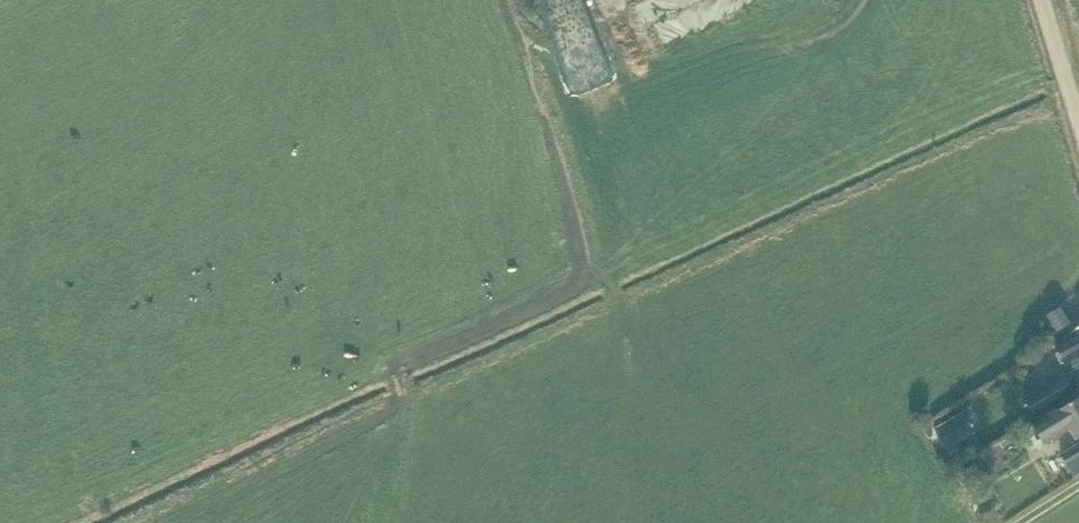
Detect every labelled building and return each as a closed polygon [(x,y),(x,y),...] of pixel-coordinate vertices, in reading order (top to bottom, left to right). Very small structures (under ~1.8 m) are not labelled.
[(1057,331),(1067,325),(1058,311),(1048,317),(1057,331)] [(1064,361),(1071,372),(1078,368),(1078,329),(1069,335),(1069,336),(1054,346),(1058,352),(1055,353),(1061,363),(1064,361)] [(1072,396),(1061,377),(1023,400),(1034,419),(1072,396)] [(1058,412),(1058,411),(1021,434),(1032,452),(1043,445),(1044,446),(1068,431),(1075,441),(1078,438),(1078,399),(1058,412)] [(962,413),(935,428),(945,446),(972,431),(962,413)] [(1078,445),(1060,457),(1072,478),(1078,474),(1078,447),(1078,445)]
